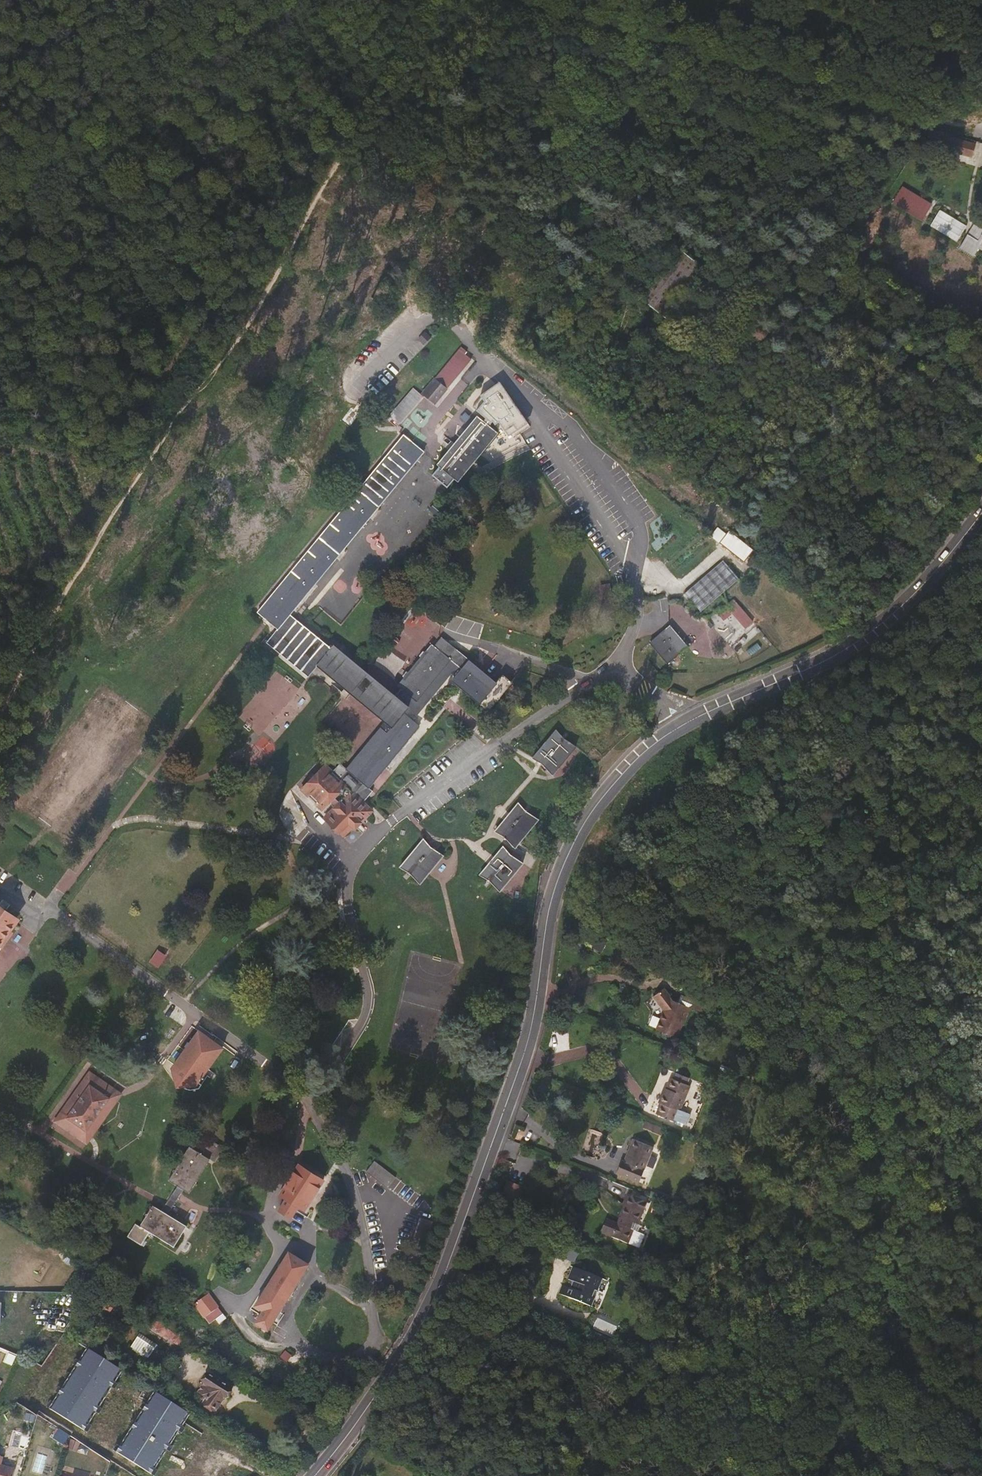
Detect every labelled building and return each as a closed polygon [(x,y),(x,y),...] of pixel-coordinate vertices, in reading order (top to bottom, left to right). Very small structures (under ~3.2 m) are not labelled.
[(976,144),(951,137),(946,135),(943,146),(949,148),(948,151),(972,158),(976,144)] [(930,228),(958,241),(966,224),(938,211),(930,228)] [(975,224),(969,235),(974,238),(970,245),(981,252),(981,228),(975,224)] [(708,280),(684,261),(649,304),(674,324),(708,280)] [(435,403),(446,389),(471,359),(465,354),(467,351),(464,349),(462,351),(459,349),(435,379),(434,379),(422,393),(435,403)] [(529,423),(515,403),(500,382),(481,394),(484,400),(477,410),(486,417),(483,420),(487,423),(489,421),(502,431),(506,438),(529,423)] [(399,425),(423,396),(413,387),(388,416),(399,425)] [(458,482),(498,433),(487,423),(483,420),(477,415),(436,464),(458,482)] [(324,811),(330,804),(334,808),(324,818),(343,836),(352,827),(354,829),(372,811),(363,802),(372,791),(369,788),(420,726),(413,720),(451,674),(455,677),(451,681),(488,711),(511,682),(503,675),(497,683),(441,637),(434,646),(431,643),(397,686),(406,694),(400,702),(330,644),(328,648),(288,616),(424,452),(403,435),(257,612),(277,629),(267,641),(309,675),(317,665),(386,721),(380,727),(346,768),(340,763),(332,772),(325,765),(301,789),(324,811)] [(437,517),(444,509),(436,501),(428,509),(437,517)] [(753,550),(728,531),(726,534),(717,527),(711,535),(719,542),(719,543),(744,562),(753,550)] [(754,570),(763,558),(756,552),(746,564),(754,570)] [(700,612),(739,579),(723,560),(684,594),(700,612)] [(716,611),(722,620),(732,612),(744,627),(752,621),(734,597),(716,611)] [(678,655),(688,646),(670,624),(649,642),(667,664),(678,655)] [(553,775),(576,747),(563,738),(555,730),(532,757),(542,763),(553,775)] [(318,762),(325,755),(322,752),(316,759),(318,762)] [(516,848),(538,820),(526,812),(517,803),(494,831),(505,837),(516,848)] [(420,884),(443,856),(430,848),(423,838),(399,867),(410,872),(420,884)] [(500,891),(522,863),(510,855),(502,846),(479,874),(489,880),(500,891)] [(14,933),(9,929),(17,919),(0,907),(0,947),(2,949),(14,933)] [(664,988),(653,997),(663,1010),(656,1029),(677,1038),(690,1007),(704,1013),(707,1004),(690,991),(684,1005),(678,1003),(672,1000),(669,997),(670,996),(664,988)] [(197,1082),(222,1048),(198,1030),(174,1065),(197,1082)] [(54,1121),(79,1139),(86,1143),(121,1094),(89,1072),(54,1121)] [(676,1073),(673,1079),(671,1078),(669,1083),(667,1082),(663,1092),(659,1103),(661,1104),(657,1114),(675,1121),(689,1086),(687,1085),(689,1078),(676,1073)] [(354,1115),(359,1109),(352,1104),(347,1110),(354,1115)] [(662,1128),(645,1122),(643,1127),(660,1134),(662,1128)] [(176,1202),(181,1193),(183,1189),(189,1193),(210,1159),(215,1162),(223,1148),(207,1138),(198,1152),(189,1146),(168,1180),(177,1186),(161,1212),(152,1207),(140,1227),(135,1224),(127,1237),(141,1246),(149,1233),(173,1248),(186,1227),(167,1216),(175,1203),(176,1204),(177,1202),(176,1202)] [(633,1139),(624,1161),(622,1160),(619,1166),(617,1173),(639,1182),(653,1147),(633,1139)] [(387,1188),(396,1177),(374,1160),(366,1172),(387,1188)] [(304,1210),(323,1180),(298,1165),(279,1194),(304,1210)] [(622,1209),(617,1223),(606,1219),(600,1233),(639,1248),(644,1235),(637,1232),(640,1226),(637,1225),(647,1202),(628,1194),(622,1209)] [(579,1251),(562,1243),(556,1254),(573,1262),(579,1251)] [(80,1258),(84,1251),(73,1244),(69,1251),(80,1258)] [(283,1304),(297,1281),(306,1268),(289,1257),(280,1271),(266,1294),(257,1307),(274,1318),(283,1304)] [(602,1278),(573,1267),(570,1273),(568,1280),(573,1282),(571,1288),(562,1285),(558,1294),(591,1307),(595,1298),(592,1297),(594,1290),(597,1291),(602,1278)] [(222,1314),(207,1294),(194,1305),(209,1324),(222,1314)] [(110,1312),(116,1304),(105,1297),(99,1305),(110,1312)] [(401,1331),(409,1315),(398,1309),(390,1325),(401,1331)] [(184,1338),(152,1317),(146,1325),(178,1346),(184,1338)] [(137,1335),(131,1348),(149,1357),(156,1344),(137,1335)] [(121,1371),(87,1349),(48,1410),(82,1432),(121,1371)] [(225,1401),(233,1389),(208,1373),(200,1386),(201,1386),(197,1392),(207,1398),(203,1403),(216,1411),(223,1400),(225,1401)] [(190,1413),(157,1392),(117,1453),(151,1475),(190,1413)] [(55,1437),(67,1443),(70,1435),(58,1430),(55,1437)] [(71,1439),(68,1448),(77,1451),(80,1442),(71,1439)] [(0,1456),(0,1475),(13,1475),(15,1469),(0,1465),(3,1457),(0,1456)]
